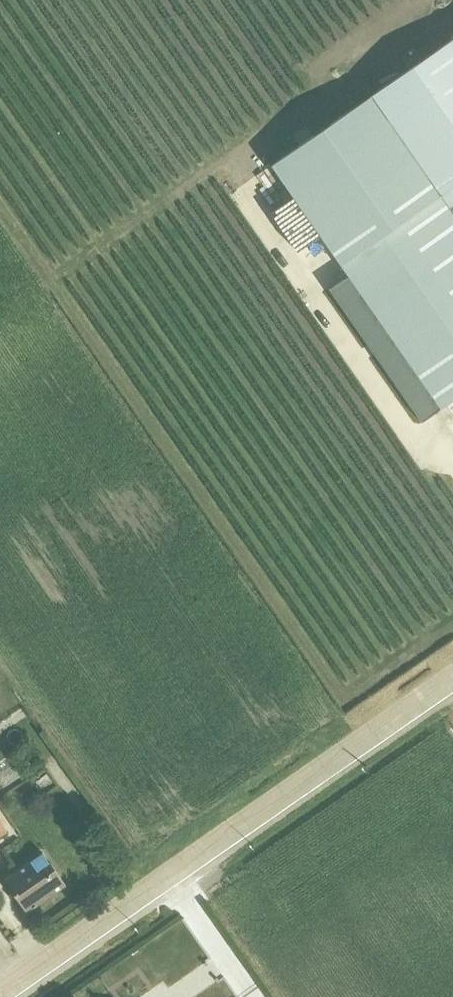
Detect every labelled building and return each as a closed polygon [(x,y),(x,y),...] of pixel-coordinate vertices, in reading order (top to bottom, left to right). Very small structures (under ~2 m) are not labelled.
[(271,166),(348,277),(330,289),(422,422),(452,400),(452,214),(449,209),(452,207),(452,40),(271,166)] [(43,852),(3,879),(27,913),(67,885),(43,852)]
